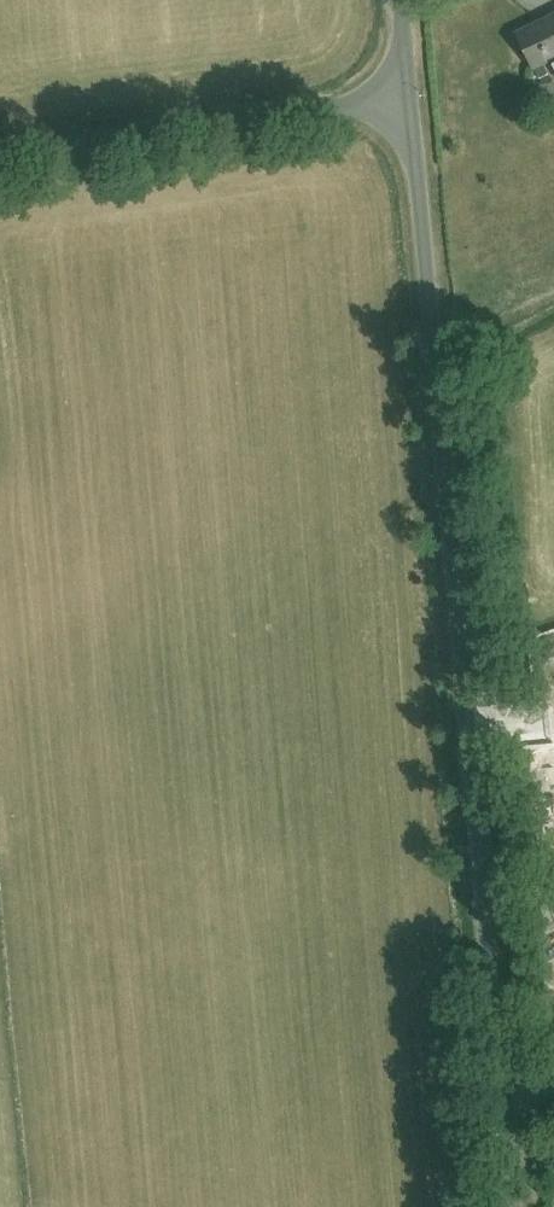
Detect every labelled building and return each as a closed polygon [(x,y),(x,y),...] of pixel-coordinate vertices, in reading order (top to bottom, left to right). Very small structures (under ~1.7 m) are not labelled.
[(517,32),(533,67),(552,58),(553,63),(553,14),(517,32)]
